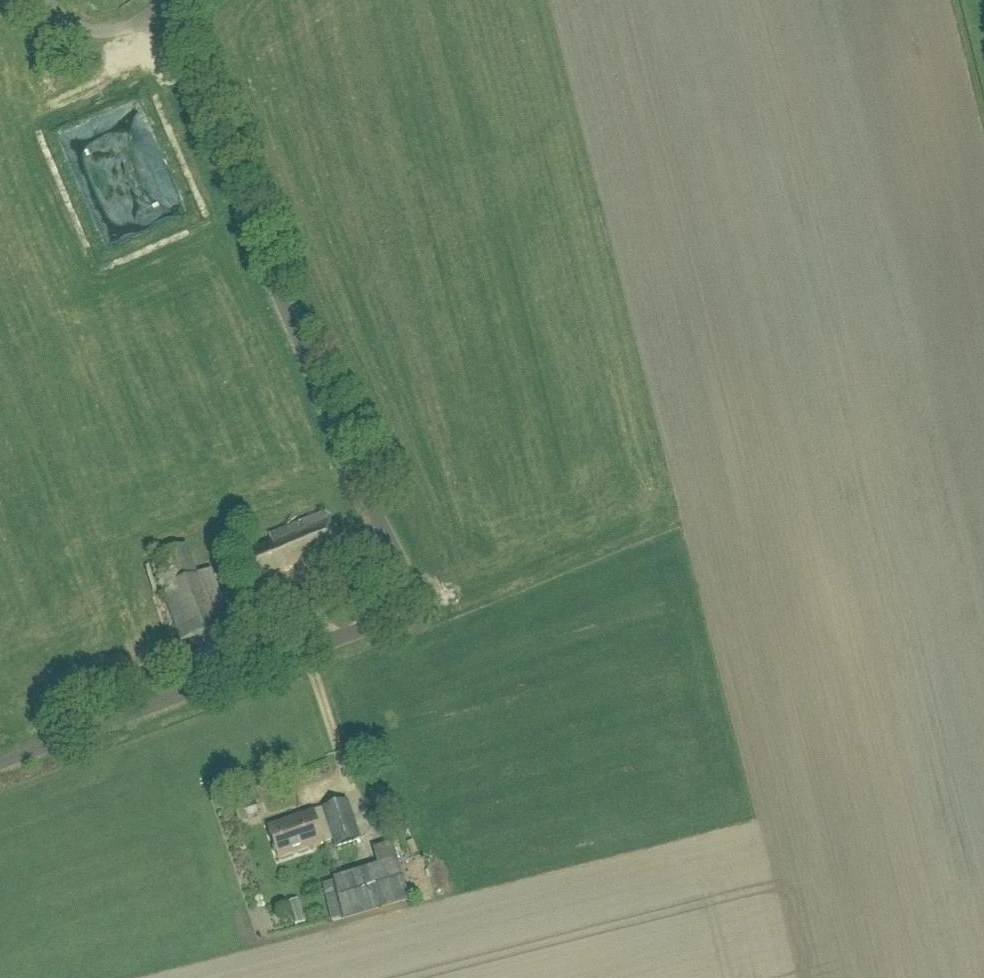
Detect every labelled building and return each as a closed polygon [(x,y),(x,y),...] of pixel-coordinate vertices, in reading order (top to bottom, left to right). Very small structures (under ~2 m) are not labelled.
[(308,572),(342,558),(324,515),(269,539),(273,547),(247,558),(260,588),(292,574),(292,572),(305,566),(308,572)] [(225,588),(246,581),(242,570),(221,577),(225,588)] [(211,576),(197,582),(173,592),(162,597),(184,647),(233,627),(211,576)] [(339,850),(364,841),(351,802),(325,811),(339,850)] [(258,816),(255,805),(238,811),(241,821),(258,816)] [(281,861),(323,847),(313,816),(270,830),(281,861)] [(299,927),(308,925),(301,902),(292,905),(299,927)]
